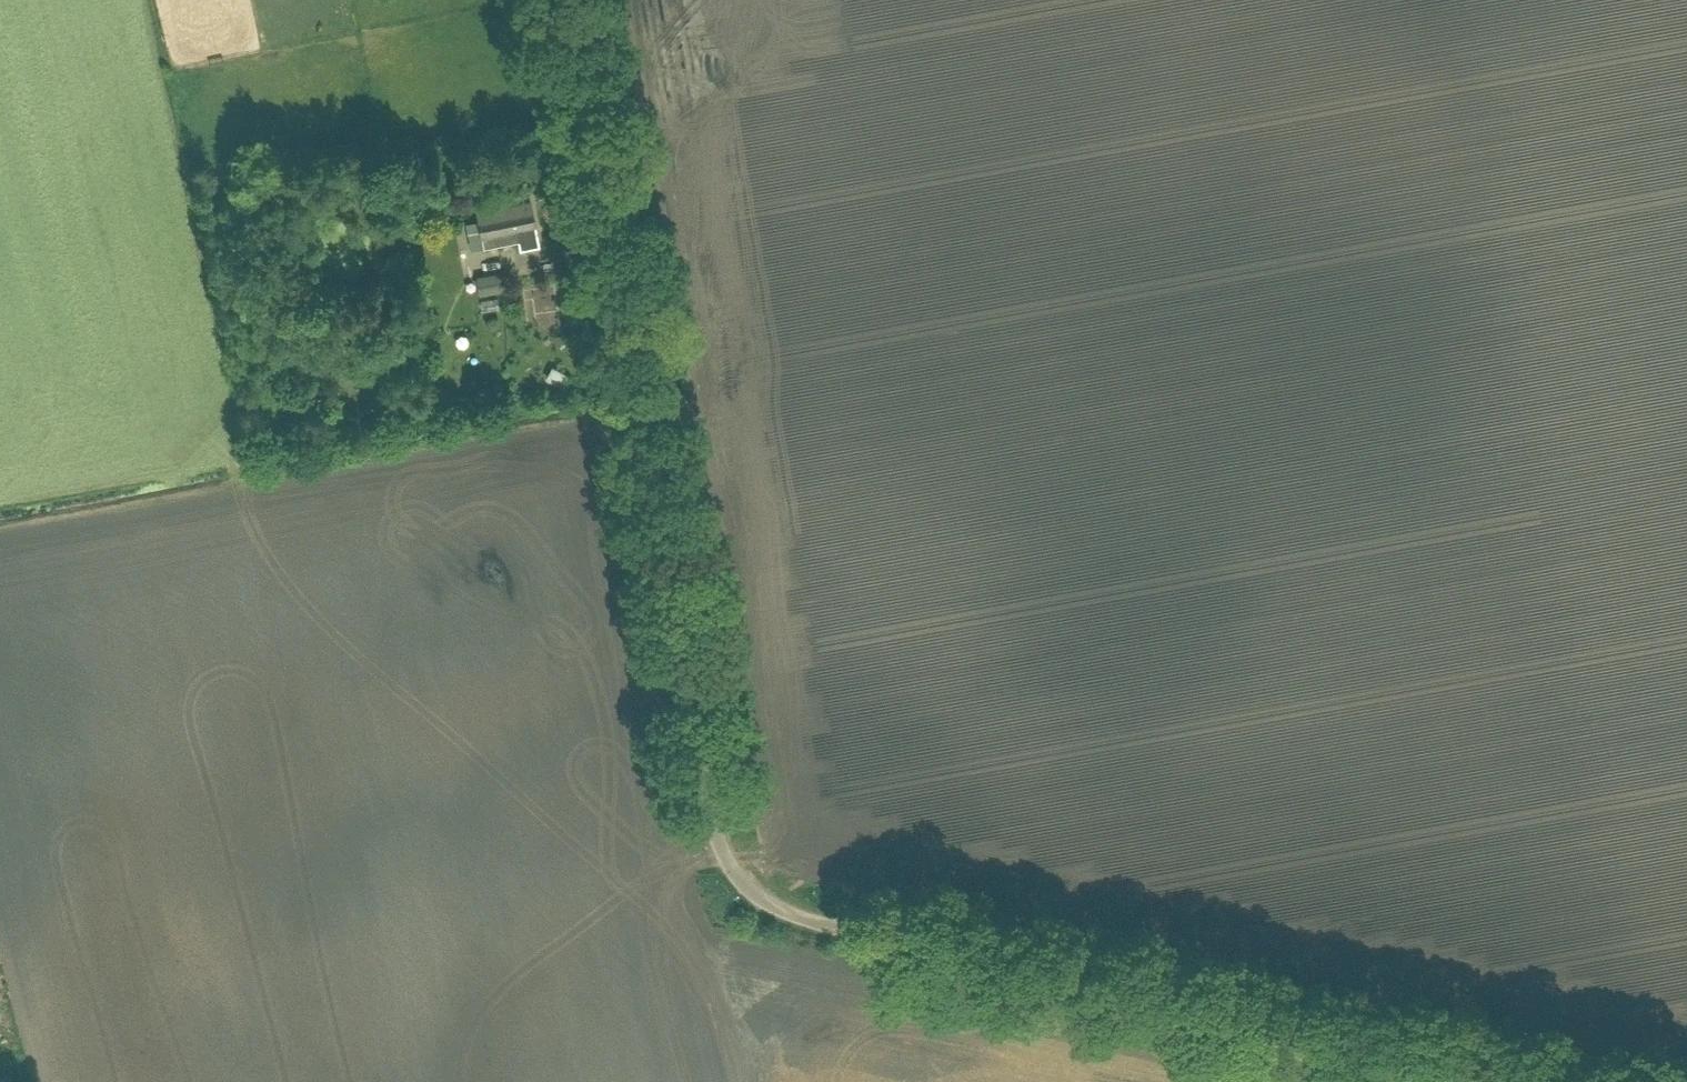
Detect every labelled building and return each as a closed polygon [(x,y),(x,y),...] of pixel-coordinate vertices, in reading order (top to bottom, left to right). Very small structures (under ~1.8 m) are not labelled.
[(531,210),(479,219),(485,254),(537,245),(531,210)] [(481,294),(507,289),(504,271),(477,276),(481,294)] [(550,366),(544,379),(563,389),(570,376),(550,366)]
